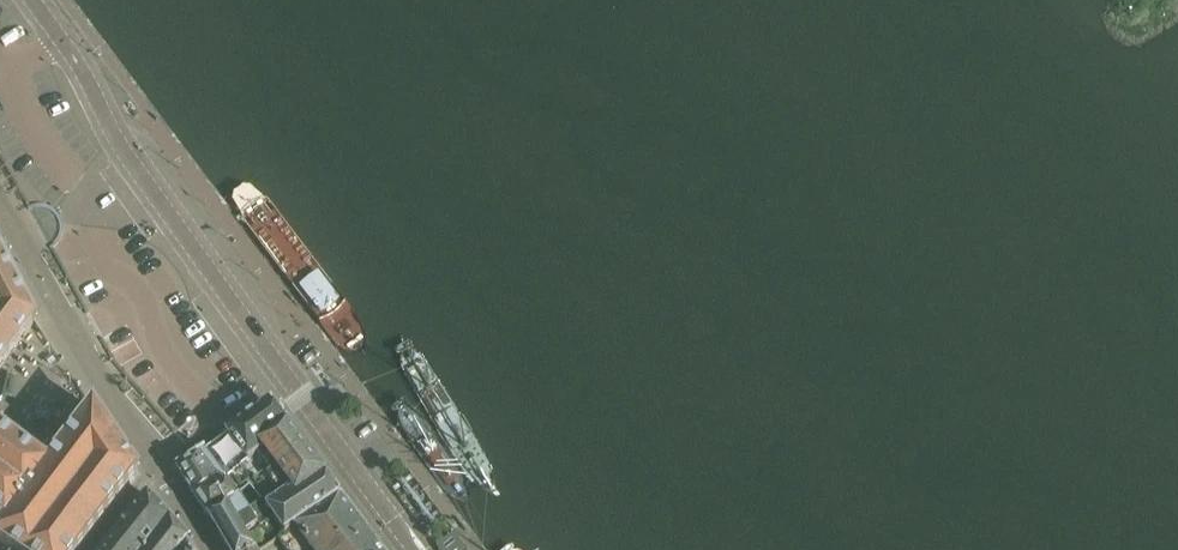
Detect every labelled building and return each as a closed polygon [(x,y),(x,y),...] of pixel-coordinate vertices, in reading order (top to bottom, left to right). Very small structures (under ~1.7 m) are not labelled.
[(20,342),(35,323),(0,255),(0,369),(20,342)] [(270,404),(226,434),(203,448),(225,478),(220,481),(233,502),(225,507),(233,518),(247,510),(226,481),(245,468),(248,466),(265,454),(261,450),(289,429),(287,427),(270,404)] [(138,474),(94,410),(49,468),(0,431),(0,524),(4,526),(0,532),(0,549),(80,549),(138,474)] [(321,472),(289,429),(261,450),(265,454),(248,466),(245,468),(226,481),(247,510),(248,512),(264,502),(269,509),(293,493),(295,495),(316,480),(314,477),(321,472)] [(203,448),(178,465),(176,467),(194,497),(220,481),(225,478),(203,448)] [(247,510),(233,518),(244,536),(258,525),(260,528),(272,519),(284,536),(295,530),(342,500),(324,477),(325,476),(321,472),(314,477),(316,480),(295,495),(293,493),(269,509),(264,502),(248,512),(247,510)] [(220,481),(194,497),(208,517),(225,507),(233,502),(220,481)] [(148,496),(104,549),(146,549),(169,520),(148,496)] [(284,536),(278,540),(285,549),(355,549),(370,538),(342,500),(295,530),(284,536)] [(208,517),(228,549),(249,549),(252,548),(251,548),(246,539),(244,536),(233,518),(225,507),(208,517)] [(146,549),(181,549),(187,543),(188,541),(169,520),(146,549)] [(246,539),(251,548),(263,541),(256,532),(246,539)] [(451,534),(435,546),(438,549),(461,549),(462,549),(451,534)] [(370,538),(355,549),(379,549),(370,538)]
